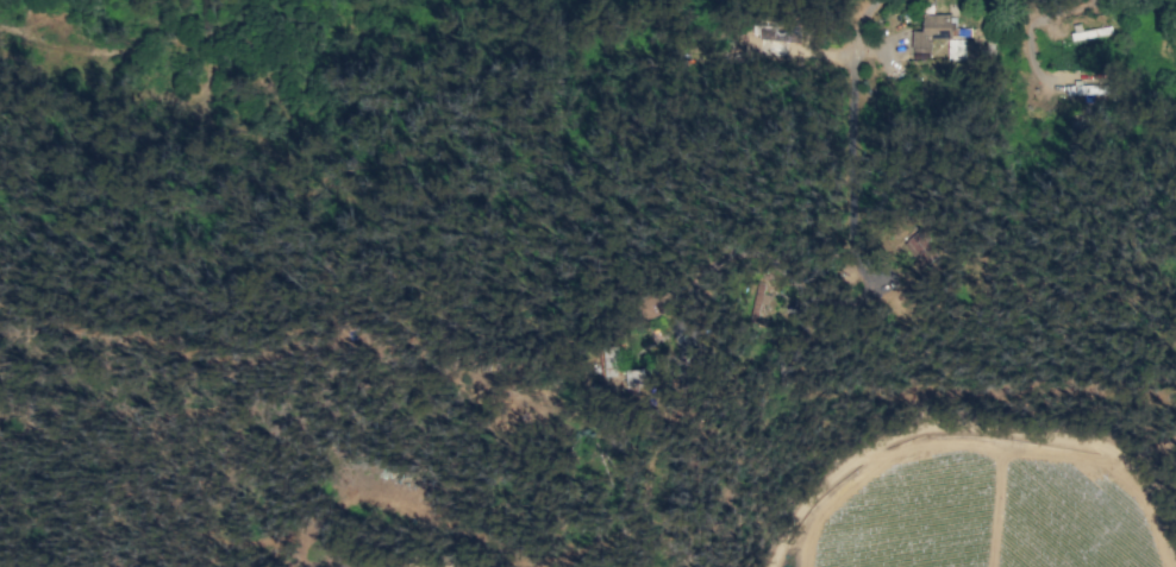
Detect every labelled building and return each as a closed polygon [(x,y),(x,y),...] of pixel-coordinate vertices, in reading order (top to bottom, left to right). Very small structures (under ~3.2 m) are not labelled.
[(951,15),(923,14),(923,31),(912,31),(912,58),(931,59),(931,38),(951,39),(951,15)] [(965,59),(965,39),(947,39),(947,59),(965,59)] [(1109,84),(1066,86),(1067,95),(1110,93),(1109,84)] [(943,255),(927,228),(907,241),(923,268),(943,255)] [(646,386),(645,368),(627,369),(628,387),(646,386)]
